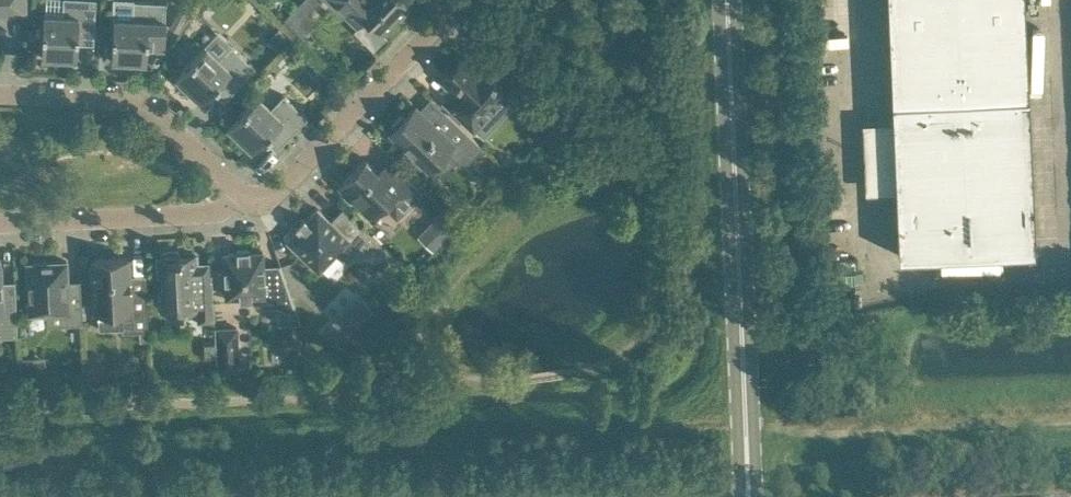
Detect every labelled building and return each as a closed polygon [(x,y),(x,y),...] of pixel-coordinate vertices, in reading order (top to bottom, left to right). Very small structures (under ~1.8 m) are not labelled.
[(27,12),(26,0),(0,0),(0,13),(27,12)] [(77,58),(78,33),(95,34),(96,0),(63,0),(63,14),(44,13),(42,56),(77,58)] [(115,16),(112,60),(147,62),(148,49),(164,49),(165,38),(167,0),(158,0),(134,0),(133,17),(115,16)] [(314,0),(298,0),(284,15),(302,32),(316,17),(306,8),(314,0)] [(358,25),(367,16),(383,31),(397,16),(401,17),(408,9),(407,6),(410,3),(407,0),(331,0),(358,25)] [(899,254),(1034,248),(1024,0),(888,0),(899,254)] [(179,30),(189,13),(179,7),(169,25),(179,30)] [(277,50),(290,37),(280,27),(267,41),(277,50)] [(176,76),(201,100),(218,82),(230,93),(256,66),(232,44),(219,57),(206,44),(176,76)] [(448,72),(442,78),(455,90),(445,100),(474,127),(474,126),(484,135),(496,121),(488,112),(506,94),(508,91),(499,82),(494,78),(496,76),(495,73),(493,70),(491,67),(488,66),(485,65),(483,67),(480,64),(477,67),(464,55),(458,61),(457,59),(454,60),(451,62),(448,64),(447,67),(446,70),(448,72)] [(228,125),(253,149),(270,131),(282,143),(307,116),(284,93),(271,106),(258,94),(228,125)] [(405,116),(402,113),(392,124),(395,127),(391,131),(414,152),(410,156),(421,167),(424,163),(429,167),(447,149),(459,160),(469,161),(483,146),(444,109),(432,122),(415,106),(405,116)] [(421,191),(389,159),(379,170),(366,157),(339,185),(344,189),(343,194),(350,201),(355,200),(371,215),(383,202),(397,216),(421,191)] [(353,256),(373,236),(343,206),(330,219),(318,207),(307,218),(304,216),(296,225),(298,227),(287,238),(319,269),(337,251),(343,257),(353,256)] [(440,221),(432,229),(442,238),(454,225),(441,213),(437,218),(440,221)] [(300,322),(301,321),(280,263),(279,263),(280,265),(264,266),(263,250),(250,250),(250,248),(237,249),(237,251),(224,252),(227,295),(231,295),(231,293),(239,293),(240,297),(252,296),(252,292),(264,291),(264,304),(293,302),(293,304),(294,303),(300,320),(299,320),(300,322)] [(198,322),(215,321),(212,261),(196,262),(196,253),(159,255),(161,307),(197,306),(198,322)] [(129,256),(93,258),(93,266),(90,266),(91,282),(94,282),(95,309),(121,307),(122,331),(149,329),(147,287),(131,288),(129,256)] [(27,262),(30,311),(65,310),(65,323),(83,322),(81,279),(68,279),(67,260),(27,262)] [(18,334),(16,292),(3,293),(1,263),(0,263),(0,335),(18,334)] [(358,294),(323,330),(337,344),(372,308),(358,294)] [(216,326),(215,326),(217,369),(240,368),(240,367),(239,367),(237,326),(216,327),(216,326)] [(23,357),(19,357),(21,386),(43,385),(42,374),(23,357)]
